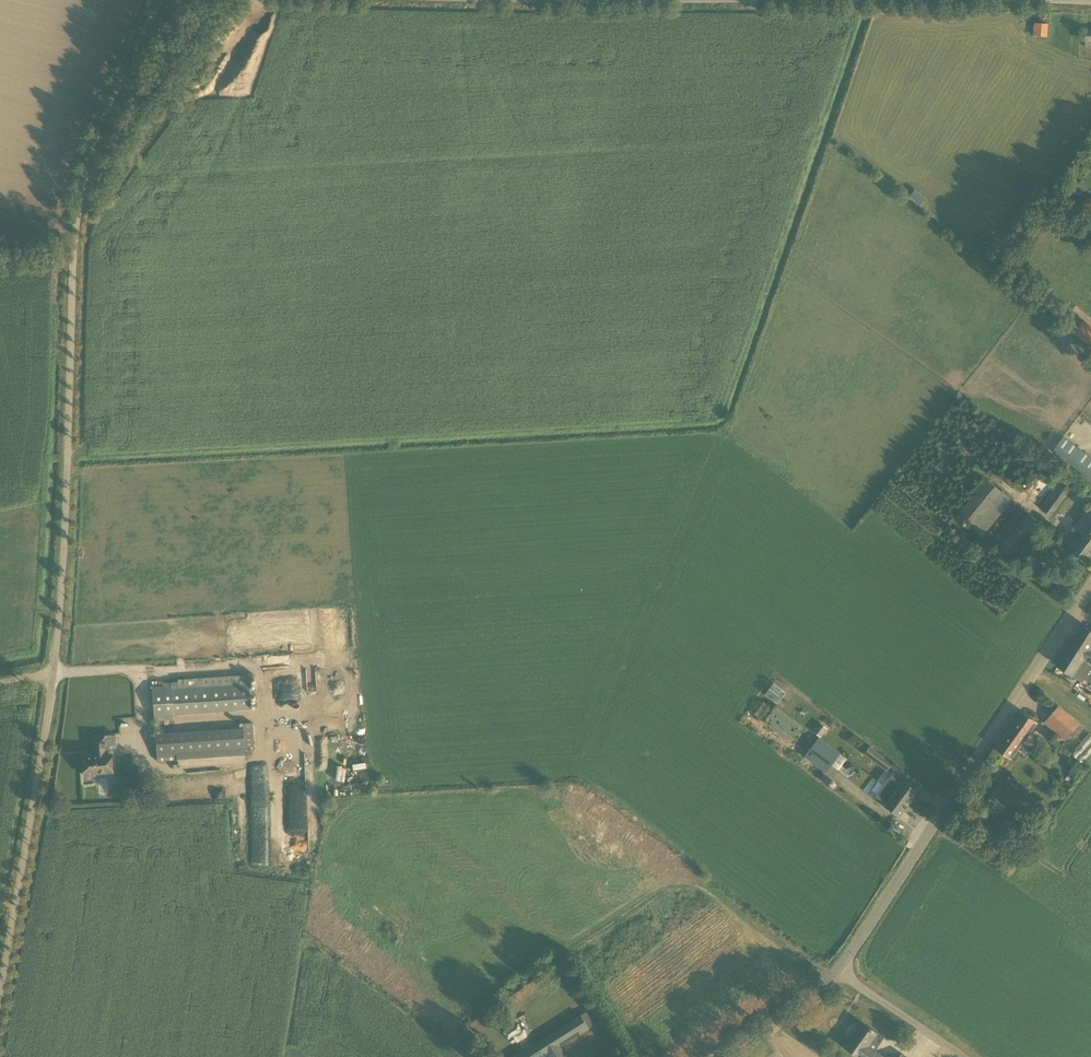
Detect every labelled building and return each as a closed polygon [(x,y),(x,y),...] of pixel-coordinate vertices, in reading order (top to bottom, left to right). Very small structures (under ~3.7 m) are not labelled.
[(1034,36),(1047,36),(1048,23),(1035,22),(1034,36)] [(1090,191),(1081,181),(1076,186),(1084,196),(1090,191)] [(1073,331),(1090,347),(1090,325),(1084,319),(1073,331)] [(1074,426),(1086,435),(1090,429),(1090,428),(1079,419),(1074,426)] [(1063,437),(1052,452),(1090,480),(1090,458),(1063,437)] [(1039,507),(1051,516),(1073,485),(1061,476),(1039,507)] [(987,478),(958,513),(984,534),(1013,500),(987,478)] [(1087,561),(1090,555),(1090,503),(1073,528),(1082,534),(1079,538),(1075,535),(1067,546),(1087,561)] [(1046,527),(1020,505),(992,540),(1018,562),(1046,527)] [(1090,648),(1090,646),(1090,630),(1083,625),(1058,665),(1078,678),(1089,661),(1090,663),(1090,649),(1090,648)] [(155,720),(174,719),(174,714),(251,709),(248,674),(178,679),(178,681),(163,682),(163,685),(152,686),(155,720)] [(773,682),(764,693),(776,703),(785,692),(773,682)] [(776,705),(763,721),(791,742),(803,726),(776,705)] [(1067,740),(1080,725),(1059,707),(1046,722),(1067,740)] [(1010,757),(1036,721),(1022,712),(997,748),(1010,757)] [(177,761),(245,756),(245,747),(256,746),(254,722),(243,722),(244,728),(156,733),(157,758),(177,756),(177,761)] [(819,722),(813,731),(821,737),(827,728),(819,722)] [(1090,752),(1090,733),(1089,732),(1070,752),(1082,763),(1090,752)] [(110,753),(110,748),(106,748),(105,736),(95,737),(96,755),(84,756),(85,773),(113,771),(112,752),(110,753)] [(804,757),(825,773),(840,753),(819,737),(804,757)] [(886,770),(892,763),(869,746),(864,753),(886,770)] [(822,772),(818,778),(822,780),(826,775),(822,772)] [(907,803),(917,790),(892,773),(883,785),(907,803)] [(131,776),(122,776),(123,787),(131,786),(131,776)] [(898,816),(907,803),(883,785),(878,781),(868,794),(898,816)] [(561,1046),(595,1024),(586,1011),(535,1044),(533,1042),(509,1056),(544,1056),(547,1055),(548,1056),(567,1056),(561,1046)] [(518,1022),(502,1031),(507,1039),(513,1035),(517,1042),(527,1036),(528,1033),(525,1028),(522,1029),(518,1022)] [(858,1056),(883,1056),(867,1046),(876,1033),(861,1022),(844,1047),(858,1056)]
